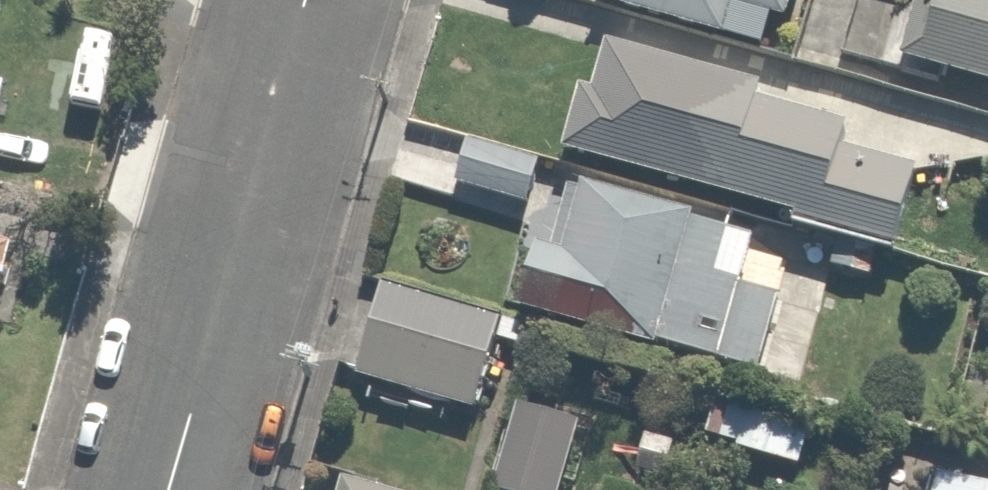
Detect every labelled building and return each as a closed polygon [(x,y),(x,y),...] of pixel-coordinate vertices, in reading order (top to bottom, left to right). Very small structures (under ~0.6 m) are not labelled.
[(595,2),(796,49),(807,0),(595,0),(595,2)] [(893,62),(987,87),(987,0),(910,0),(893,62)] [(860,111),(607,46),(595,92),(574,86),(553,168),(580,175),(734,214),(816,235),(892,255),(913,173),(849,157),(860,111)] [(543,145),(481,126),(460,195),(522,214),(543,145)] [(721,264),(734,214),(580,175),(564,238),(537,231),(516,310),(779,377),(803,285),(721,264)] [(15,242),(0,238),(0,302),(15,242)] [(496,320),(382,279),(351,364),(465,406),(496,320)] [(586,411),(522,393),(496,483),(522,489),(564,489),(586,411)] [(950,445),(938,489),(987,489),(987,455),(950,445)] [(325,489),(431,489),(333,463),(325,489)]
